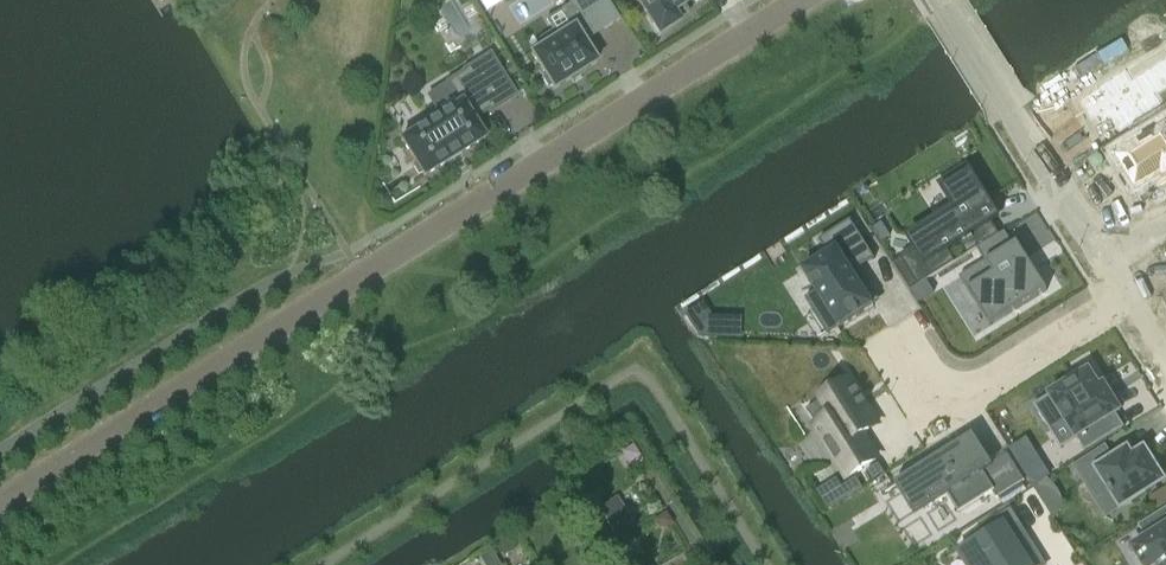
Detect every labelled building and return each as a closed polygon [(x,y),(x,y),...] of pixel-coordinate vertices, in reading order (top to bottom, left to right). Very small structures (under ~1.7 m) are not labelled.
[(530,54),(545,76),(541,78),(547,88),(551,86),(553,90),(596,63),(583,42),(619,19),(606,0),(568,0),(582,24),(574,29),(573,27),(557,37),(553,30),(538,39),(542,47),(530,54)] [(635,0),(638,5),(639,4),(658,34),(677,21),(676,20),(674,17),(686,9),(683,4),(689,0),(636,0),(635,0)] [(472,119),(488,110),(489,112),(515,96),(489,54),(463,70),(464,71),(446,82),(459,103),(401,140),(415,164),(412,166),(418,174),(421,172),(423,176),(484,139),(472,119)] [(1116,158),(1136,189),(1161,173),(1163,177),(1165,175),(1165,115),(1144,128),(1150,137),(1116,158)] [(916,248),(892,263),(910,291),(926,281),(955,262),(948,251),(959,244),(967,255),(977,249),(999,235),(985,212),(991,208),(970,175),(945,190),(957,209),(909,238),(916,248)] [(827,254),(801,270),(815,292),(805,298),(814,313),(824,307),(838,328),(873,306),(880,302),(874,292),(872,289),(866,280),(859,268),(874,258),(850,220),(818,240),(827,254)] [(985,262),(959,277),(990,326),(1047,290),(1017,243),(1012,245),(1004,232),(999,235),(977,249),(985,262)] [(926,281),(910,291),(918,303),(934,293),(926,281)] [(1088,371),(1033,405),(1049,431),(1065,421),(1084,452),(1124,427),(1115,414),(1119,411),(1103,385),(1099,388),(1088,371)] [(830,415),(814,425),(846,477),(876,458),(861,434),(876,424),(849,380),(820,398),(830,415)] [(972,435),(894,484),(914,516),(947,495),(958,514),(992,492),(996,499),(998,497),(1021,482),(1024,481),(1007,454),(991,464),(972,435)] [(1104,448),(1075,467),(1096,501),(1111,492),(1120,507),(1162,481),(1143,451),(1131,459),(1126,452),(1112,460),(1104,448)] [(878,464),(867,471),(873,481),(884,473),(878,464)] [(856,477),(841,486),(848,496),(862,487),(856,477)] [(1021,482),(998,497),(1003,504),(1026,490),(1021,482)] [(626,517),(616,501),(600,511),(610,527),(626,517)] [(1131,548),(1142,564),(1165,564),(1165,508),(1138,526),(1146,539),(1131,548)] [(947,558),(948,560),(958,553),(965,564),(1029,564),(1017,545),(1027,539),(1008,510),(974,532),(978,538),(947,558)]
